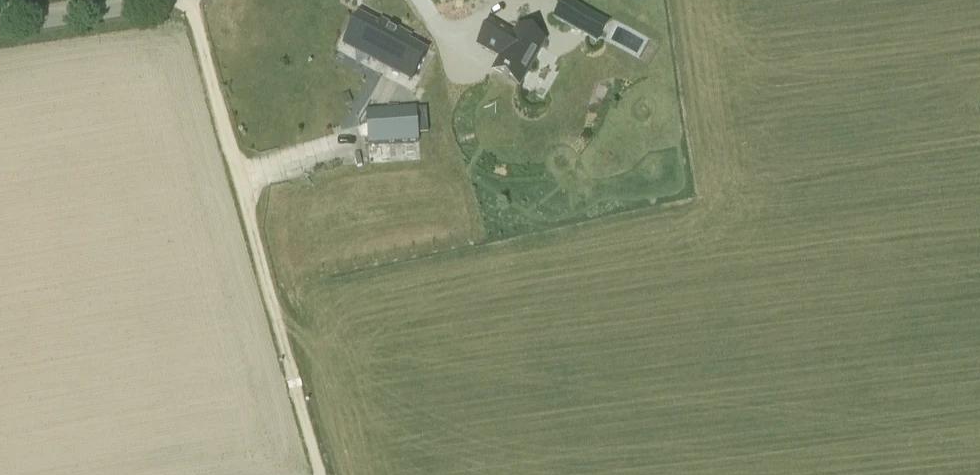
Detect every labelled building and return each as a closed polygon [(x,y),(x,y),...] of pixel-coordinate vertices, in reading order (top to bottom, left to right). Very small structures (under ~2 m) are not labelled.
[(557,13),(600,37),(610,18),(577,0),(565,0),(557,13)] [(480,38),(503,50),(495,65),(521,79),(546,36),(521,21),(516,29),(492,16),(480,38)] [(357,17),(346,39),(415,76),(427,55),(408,44),(411,38),(390,26),(386,32),(357,17)] [(370,163),(385,162),(420,160),(419,155),(418,141),(417,128),(415,128),(368,131),(370,163)]
